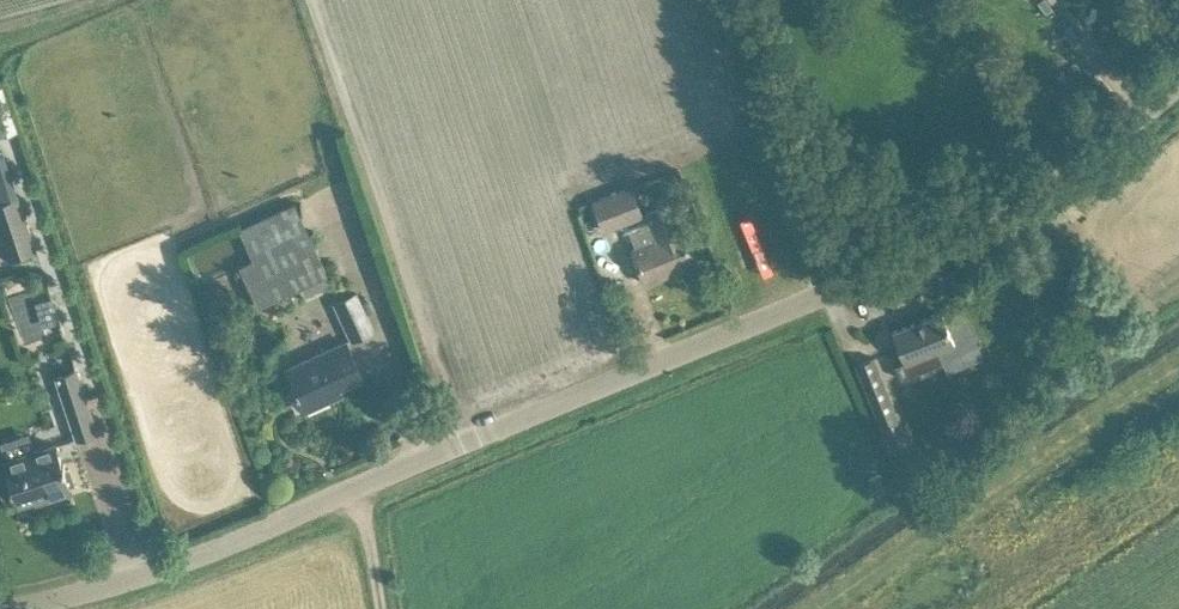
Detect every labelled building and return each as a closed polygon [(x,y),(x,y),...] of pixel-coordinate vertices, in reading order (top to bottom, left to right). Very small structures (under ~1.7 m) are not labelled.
[(631,184),(591,199),(602,229),(642,214),(631,184)] [(0,202),(0,229),(10,259),(35,251),(17,196),(0,202)] [(333,285),(306,226),(296,202),(239,228),(253,259),(239,265),(258,306),(301,287),(306,297),(333,285)] [(649,221),(628,229),(635,247),(632,248),(637,260),(646,282),(664,274),(663,270),(670,268),(672,271),(695,262),(686,240),(681,228),(680,229),(669,202),(646,212),(649,221)] [(374,330),(355,291),(334,302),(353,340),(374,330)] [(955,340),(952,332),(943,310),(893,330),(904,359),(896,363),(902,377),(943,360),(937,347),(955,340)] [(362,376),(353,354),(346,340),(287,367),(298,390),(296,391),(298,395),(300,394),(306,409),(333,397),(329,388),(338,384),(340,386),(362,376)] [(891,450),(909,442),(874,358),(856,365),(891,450)] [(78,366),(55,374),(77,440),(99,433),(78,366)] [(0,471),(0,484),(3,493),(15,489),(19,501),(47,492),(47,495),(70,487),(69,483),(73,482),(69,468),(64,469),(63,466),(65,465),(64,461),(62,462),(56,443),(6,460),(8,468),(0,471)]
